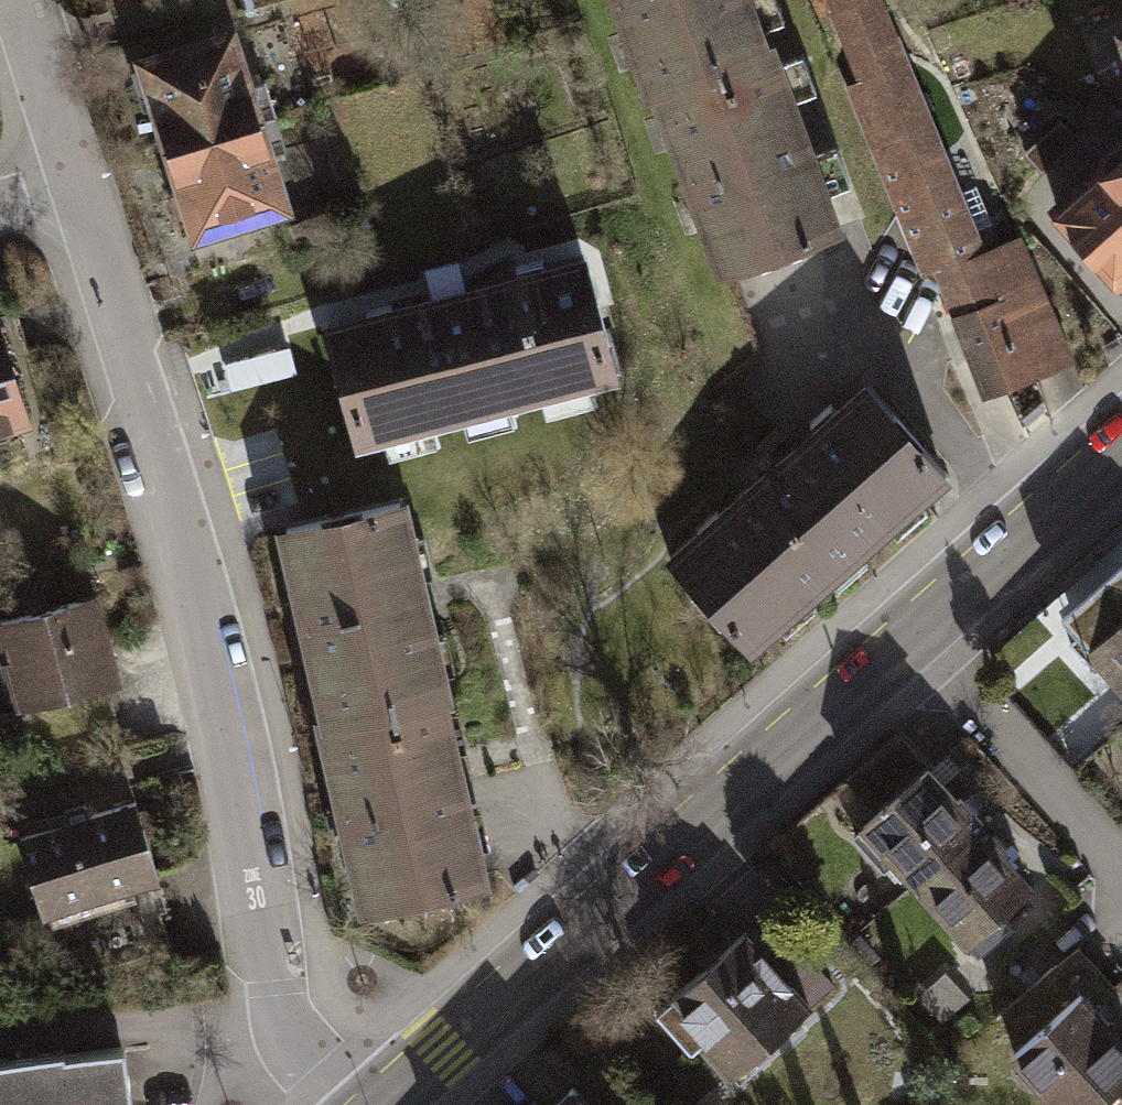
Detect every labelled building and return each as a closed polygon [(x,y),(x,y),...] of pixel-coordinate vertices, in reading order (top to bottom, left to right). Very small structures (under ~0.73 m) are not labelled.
[(253,14),(299,0),(249,0),(253,14)] [(644,93),(652,90),(772,47),(755,0),(610,0),(644,93)] [(887,0),(827,0),(862,85),(848,91),(926,281),(940,276),(959,321),(944,327),(970,391),(985,385),(992,402),(1078,367),(1025,240),(1006,248),(977,176),(962,182),(887,0)] [(136,65),(166,158),(269,126),(239,32),(136,65)] [(652,90),(718,270),(846,224),(780,44),(772,47),(652,90)] [(166,158),(197,252),(299,219),(269,126),(166,158)] [(1060,219),(1121,288),(1121,164),(1060,219)] [(588,261),(329,319),(357,443),(396,434),(616,385),(588,261)] [(34,430),(0,328),(0,441),(34,430)] [(755,652),(954,476),(867,379),(668,555),(755,652)] [(279,531),(322,723),(447,696),(454,694),(396,434),(357,443),(324,450),(339,518),(279,531)] [(1058,627),(1121,697),(1121,570),(1058,627)] [(19,723),(27,754),(126,726),(90,598),(0,623),(0,728),(19,723)] [(315,725),(358,917),(490,888),(447,696),(322,723),(315,725)] [(896,869),(916,892),(984,832),(904,742),(853,787),(880,817),(857,837),(890,874),(896,869)] [(135,805),(20,837),(46,928),(161,895),(135,805)] [(916,892),(980,964),(1019,931),(1007,918),(1037,892),(984,832),(916,892)] [(712,1043),(746,1080),(827,1006),(757,931),(663,1018),(698,1055),(712,1043)] [(1084,1002),(1014,1063),(1051,1104),(1121,1104),(1121,1099),(1120,1097),(1121,1095),(1121,1046),(1084,1002)] [(0,1074),(0,1104),(133,1104),(127,1063),(66,1071),(66,1065),(0,1074)]
